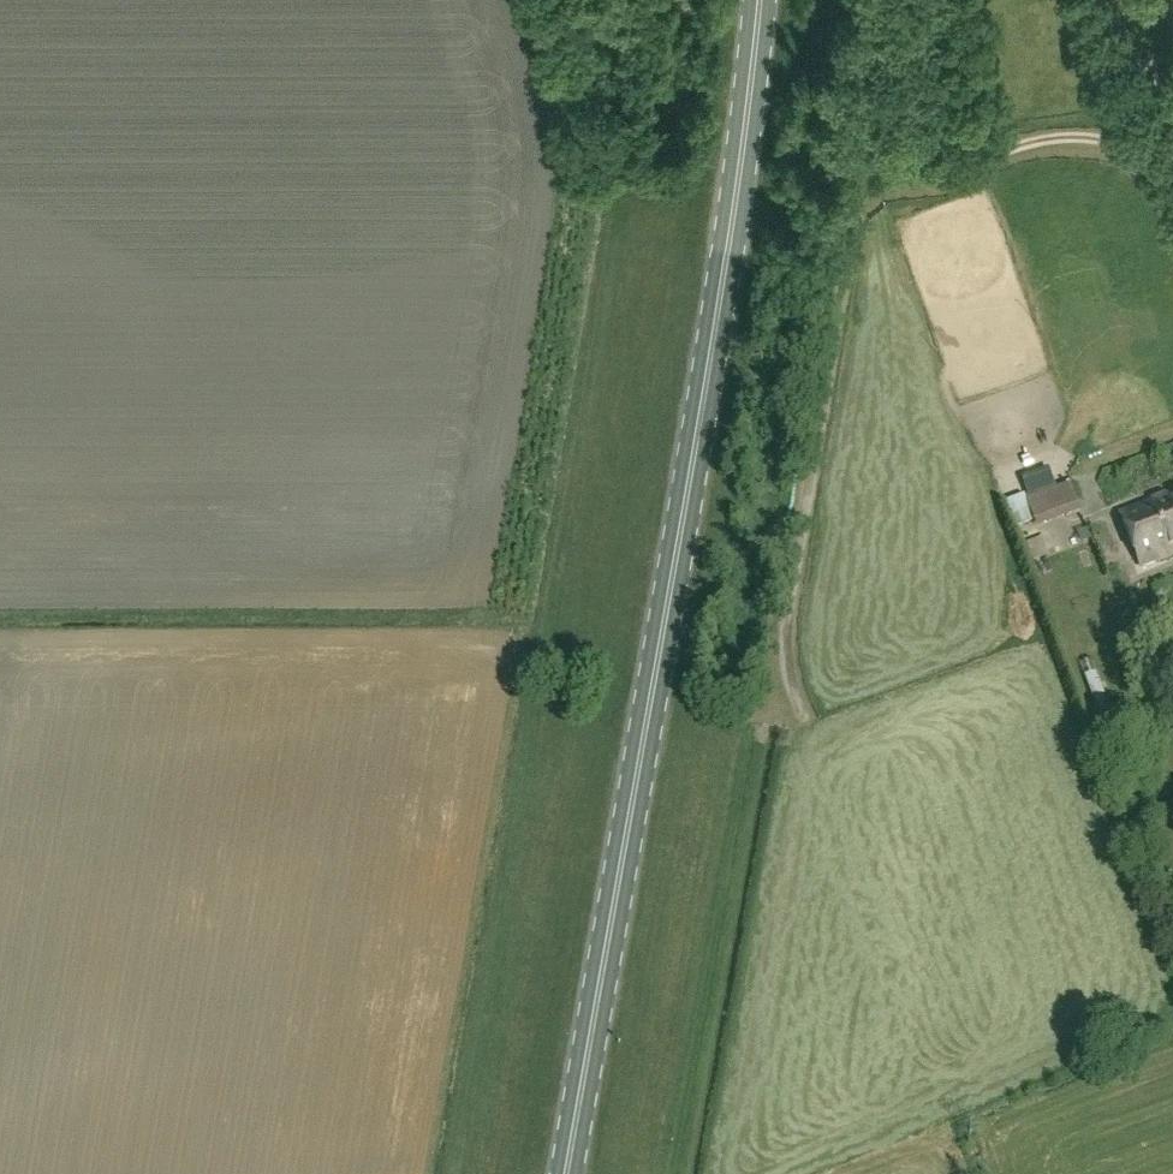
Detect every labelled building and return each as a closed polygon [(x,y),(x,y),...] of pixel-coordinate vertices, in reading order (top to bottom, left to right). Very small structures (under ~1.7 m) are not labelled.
[(1026,501),(1034,523),(1080,506),(1072,484),(1026,501)] [(1120,515),(1141,568),(1172,555),(1172,494),(1120,515)] [(1090,671),(1079,674),(1090,712),(1101,709),(1090,671)]
